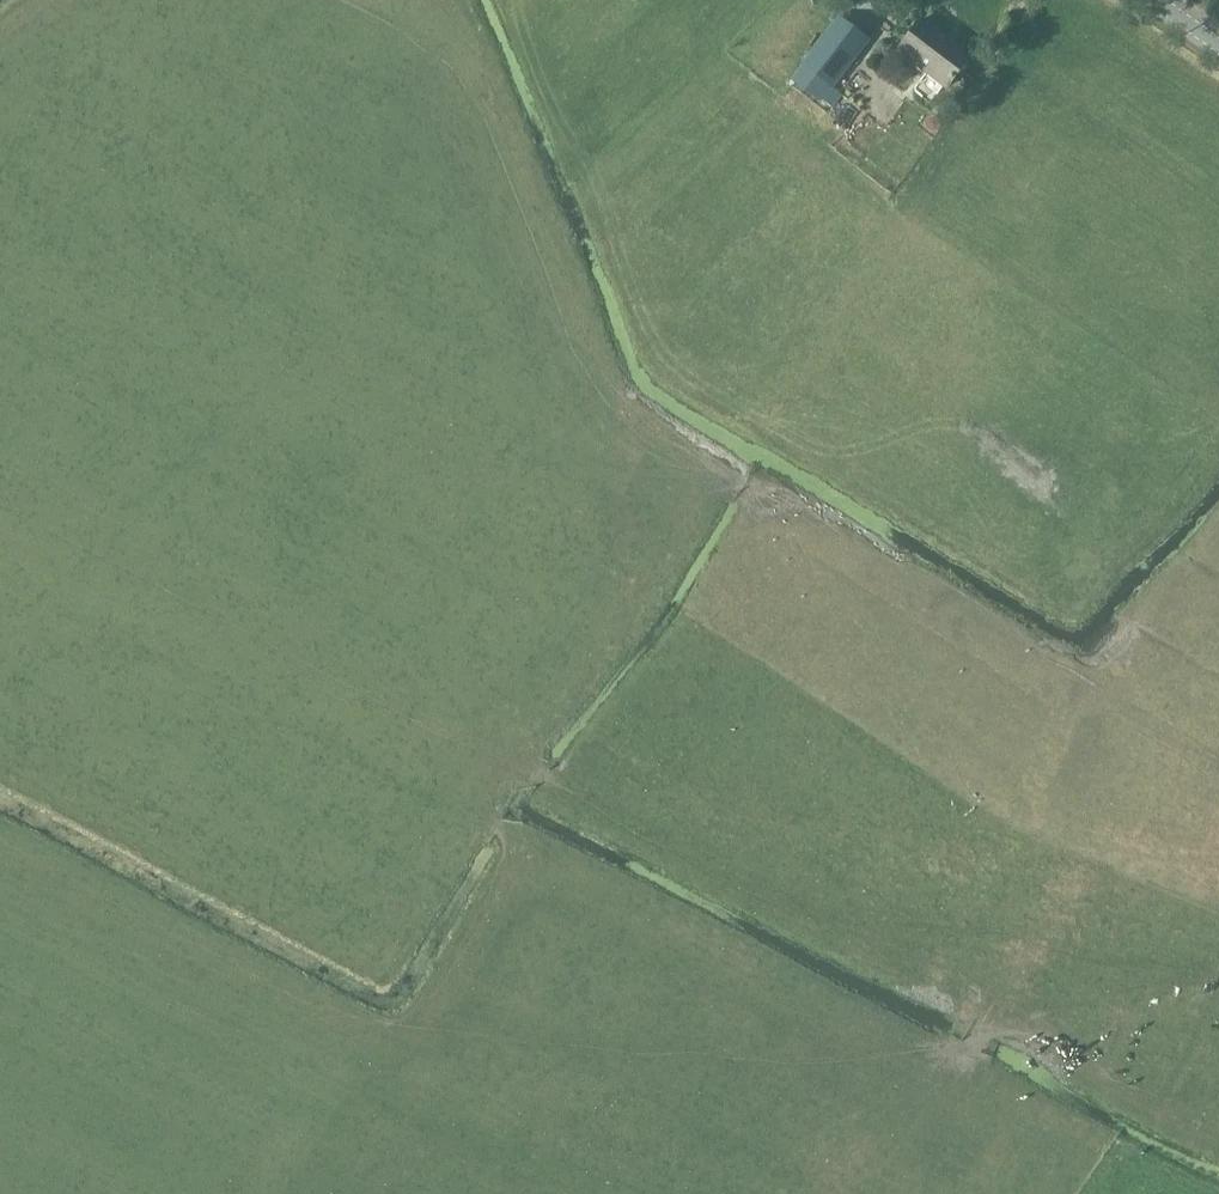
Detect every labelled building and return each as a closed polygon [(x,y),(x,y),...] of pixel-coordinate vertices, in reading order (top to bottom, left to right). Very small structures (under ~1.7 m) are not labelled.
[(811,95),(822,81),(823,82),(812,97),(826,108),(837,92),(833,90),(870,41),(839,16),(802,65),(803,66),(792,79),(811,95)] [(923,20),(898,54),(946,92),(969,60),(944,40),(946,38),(923,20)]
